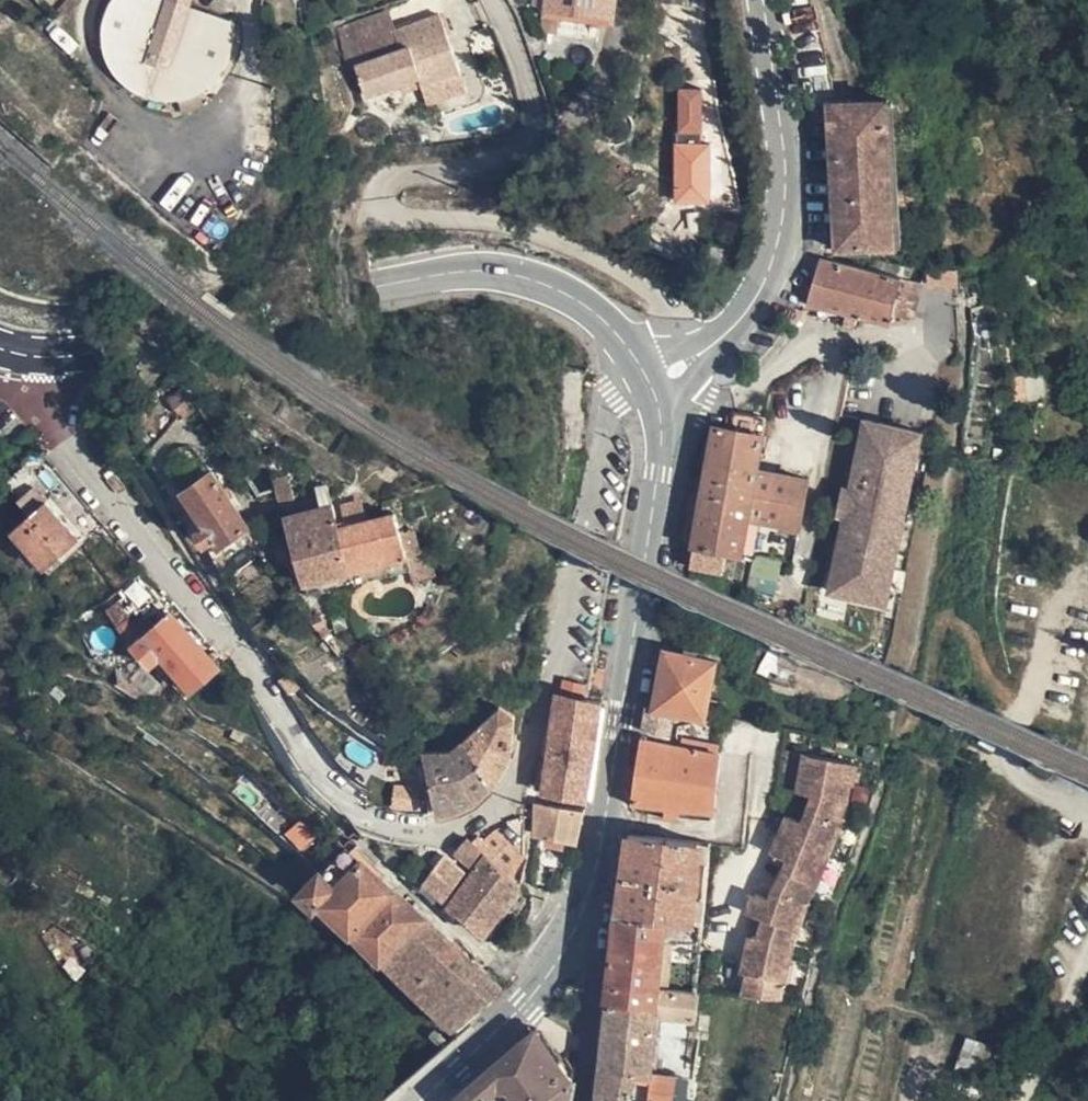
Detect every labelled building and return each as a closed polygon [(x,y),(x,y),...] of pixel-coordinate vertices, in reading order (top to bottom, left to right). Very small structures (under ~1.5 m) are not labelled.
[(215,74),(230,56),(235,37),(238,23),(237,6),(216,0),(110,0),(106,17),(107,34),(112,53),(122,67),(133,76),(142,83),(153,86),(165,89),(178,89),(184,88),(199,83),(215,74)] [(392,14),(396,24),(353,40),(366,73),(400,60),(418,54),(456,39),(441,0),(407,0),(409,7),(392,14)] [(392,14),(409,7),(407,0),(405,0),(389,6),(392,14)] [(418,54),(421,61),(428,79),(466,64),(456,39),(418,54)] [(418,54),(400,60),(403,67),(421,61),(418,54)] [(711,112),(709,70),(685,71),(686,111),(682,112),(686,160),(694,160),(694,167),(722,165),(720,129),(717,128),(716,119),(711,112)] [(844,232),(906,233),(899,86),(833,86),(844,232)] [(834,246),(823,288),(846,294),(865,299),(897,307),(921,303),(929,272),(930,267),(845,248),(834,246)] [(957,277),(959,268),(959,261),(933,256),(930,267),(929,272),(957,277)] [(865,299),(846,294),(843,306),(862,310),(865,299)] [(1053,397),(1053,373),(1036,373),(1037,398),(1053,397)] [(206,400),(192,381),(179,392),(193,410),(206,400)] [(727,413),(703,529),(734,535),(751,538),(759,501),(810,511),(819,466),(767,455),(775,406),(746,399),(742,416),(727,413)] [(870,533),(862,531),(853,529),(846,573),(894,581),(923,410),(875,402),(868,445),(877,447),(885,449),(880,477),(875,504),(870,533)] [(923,410),(894,581),(902,583),(933,412),(923,410)] [(872,475),(880,477),(885,449),(877,447),(872,475)] [(28,457),(10,474),(16,480),(32,464),(28,457)] [(220,466),(196,482),(206,498),(208,506),(208,512),(207,522),(216,536),(230,527),(243,548),(264,536),(220,466)] [(304,487),(300,469),(283,472),(287,490),(304,487)] [(867,502),(875,504),(880,477),(872,475),(857,472),(853,499),(867,502)] [(365,574),(348,520),(341,497),(335,478),(325,481),(330,500),(296,509),(318,585),(365,574)] [(40,480),(26,493),(37,506),(18,524),(51,560),(84,531),(40,480)] [(349,495),(341,497),(348,520),(357,517),(349,495)] [(867,502),(862,531),(870,533),(875,504),(867,502)] [(416,561),(407,526),(401,505),(357,517),(348,520),(365,574),(415,562),(416,561)] [(419,522),(407,526),(416,561),(415,562),(420,578),(441,572),(434,543),(425,545),(419,522)] [(734,535),(703,529),(699,548),(730,556),(734,535)] [(133,596),(124,602),(146,631),(155,623),(133,596)] [(328,620),(341,613),(334,599),(322,606),(320,608),(328,620)] [(197,680),(225,660),(182,603),(155,623),(146,631),(160,649),(169,643),(197,680)] [(720,648),(700,644),(672,639),(660,699),(679,703),(686,704),(697,706),(714,707),(719,653),(720,648)] [(591,685),(567,681),(564,694),(589,698),(591,685)] [(585,801),(600,703),(560,696),(544,793),(585,801)] [(660,699),(655,698),(653,723),(679,729),(684,716),(686,704),(679,703),(660,699)] [(517,761),(525,745),(525,708),(512,699),(475,730),(505,778),(517,761)] [(734,710),(730,748),(726,787),(724,804),(721,835),(721,838),(754,841),(767,715),(734,710)] [(442,745),(453,807),(463,806),(473,803),(486,796),(496,789),(505,778),(475,730),(463,741),(442,745)] [(730,748),(651,730),(647,757),(642,796),(676,799),(675,809),(686,810),(686,800),(724,804),(726,787),(730,748)] [(825,790),(855,796),(863,756),(800,744),(794,773),(810,777),(809,785),(826,789),(825,790)] [(825,790),(820,804),(850,816),(855,796),(825,790)] [(759,908),(777,913),(808,923),(817,894),(826,877),(850,816),(820,804),(815,816),(799,809),(784,848),(800,854),(795,866),(786,882),(783,894),(765,888),(759,908)] [(532,840),(578,847),(582,817),(536,811),(532,840)] [(319,828),(302,812),(287,828),(304,844),(319,828)] [(495,845),(499,849),(520,868),(533,849),(509,820),(498,831),(495,828),(487,837),(495,845)] [(721,835),(639,827),(628,907),(682,911),(713,913),(721,838),(721,835)] [(375,850),(354,830),(331,855),(351,874),(375,850)] [(487,859),(495,845),(487,837),(480,833),(472,845),(487,859)] [(482,867),(465,849),(445,885),(465,901),(482,867)] [(471,907),(507,937),(530,879),(520,868),(499,849),(471,907)] [(313,871),(420,976),(468,1021),(508,980),(412,887),(375,850),(351,874),(331,855),(313,871)] [(682,911),(628,907),(619,988),(673,992),(674,978),(682,911)] [(713,913),(682,911),(674,978),(706,983),(712,926),(713,913)] [(771,931),(803,939),(808,923),(777,913),(771,931)] [(758,989),(790,993),(794,976),(795,977),(803,939),(771,931),(771,932),(763,931),(755,968),(762,970),(758,989)] [(699,1059),(677,1055),(678,1041),(700,1043),(701,1035),(706,983),(674,978),(673,992),(670,1017),(665,1066),(661,1100),(695,1100),(699,1059)] [(673,992),(619,988),(610,1067),(647,1066),(665,1066),(670,1017),(673,992)] [(464,1088),(476,1100),(575,1100),(580,1097),(585,1066),(548,1019),(464,1088)] [(699,1059),(700,1043),(678,1041),(677,1055),(699,1059)] [(610,1067),(607,1093),(629,1100),(642,1100),(639,1100),(647,1066),(610,1067)] [(607,1093),(603,1100),(629,1100),(607,1093)]
